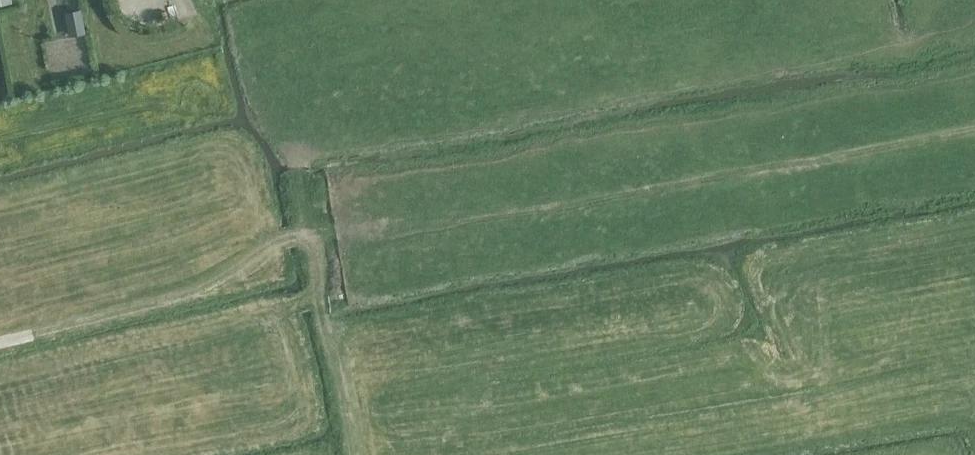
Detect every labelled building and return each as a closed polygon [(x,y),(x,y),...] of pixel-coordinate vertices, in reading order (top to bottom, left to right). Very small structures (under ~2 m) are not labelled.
[(68,35),(84,32),(80,7),(64,10),(68,35)]
